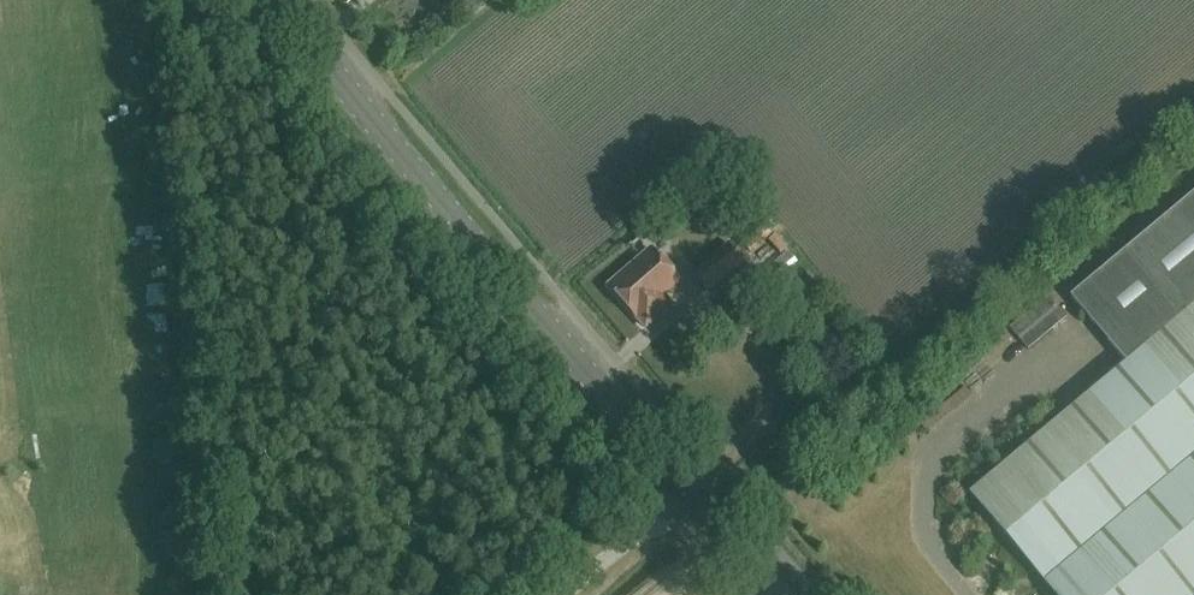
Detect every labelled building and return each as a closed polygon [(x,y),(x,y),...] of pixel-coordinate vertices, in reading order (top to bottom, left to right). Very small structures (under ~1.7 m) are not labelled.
[(1073,299),(1129,365),(974,495),(1058,594),(1193,594),(1193,198),(1073,299)] [(751,252),(778,229),(766,214),(739,237),(751,252)] [(729,243),(697,270),(713,289),(745,262),(729,243)] [(651,249),(609,286),(637,318),(645,327),(671,305),(663,296),(679,282),(651,249)] [(1051,293),(1013,325),(1032,347),(1069,314),(1051,293)]
